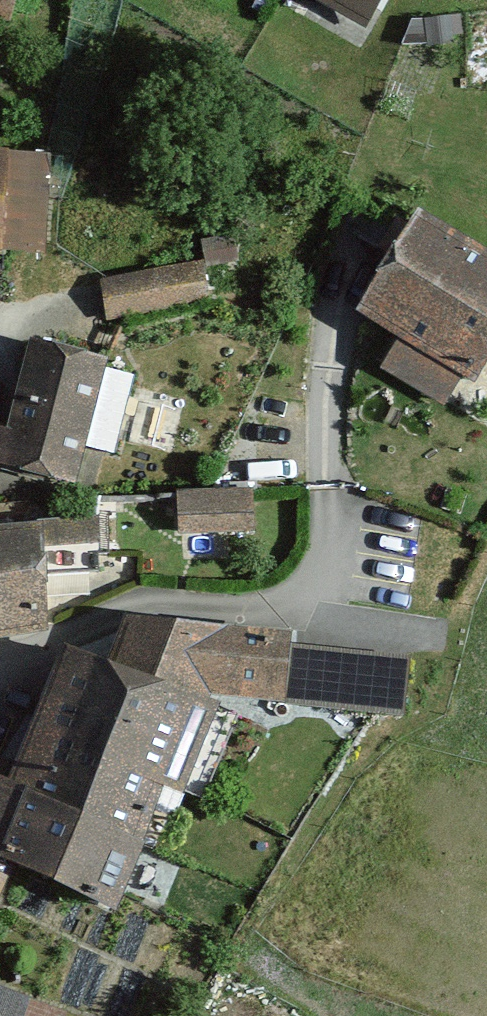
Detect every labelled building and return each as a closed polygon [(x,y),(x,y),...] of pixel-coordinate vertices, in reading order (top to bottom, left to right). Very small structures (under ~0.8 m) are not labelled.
[(1,24),(8,0),(0,0),(0,23),(1,24)] [(377,9),(382,0),(361,0),(377,9)] [(351,315),(396,342),(377,373),(438,410),(458,377),(468,383),(486,352),(486,260),(412,215),(351,315)] [(196,270),(98,288),(105,325),(203,307),(196,270)] [(26,348),(4,437),(0,436),(0,471),(69,488),(99,366),(26,348)] [(244,498),(175,500),(176,539),(245,538),(244,498)] [(0,530),(0,643),(14,641),(37,622),(32,528),(0,530)] [(119,621),(102,663),(56,651),(10,768),(0,764),(0,864),(5,866),(111,914),(160,792),(202,810),(237,721),(209,708),(212,700),(278,708),(284,638),(119,621)] [(0,996),(0,1015),(50,1015),(0,996)]
